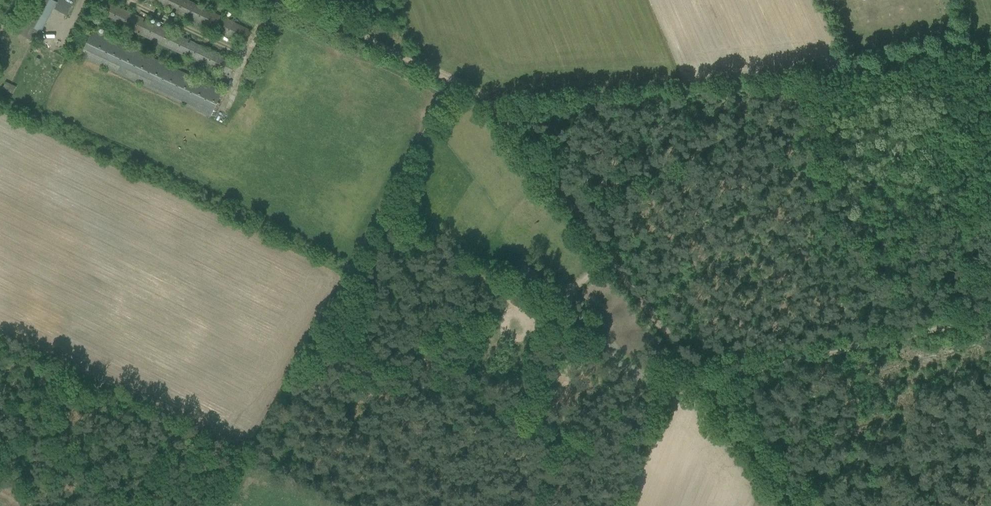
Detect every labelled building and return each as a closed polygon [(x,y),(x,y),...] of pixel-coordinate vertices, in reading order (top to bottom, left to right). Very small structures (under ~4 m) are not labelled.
[(57,2),(53,0),(27,0),(11,29),(32,40),(38,30),(41,31),(57,2)] [(246,40),(250,30),(187,0),(151,0),(244,44),(246,40)] [(107,2),(101,16),(229,76),(236,62),(107,2)] [(222,90),(92,29),(80,56),(210,117),(222,90)] [(5,81),(1,88),(12,94),(16,86),(5,81)] [(555,290),(549,299),(558,305),(564,296),(555,290)] [(568,304),(564,311),(580,319),(584,312),(568,304)]
